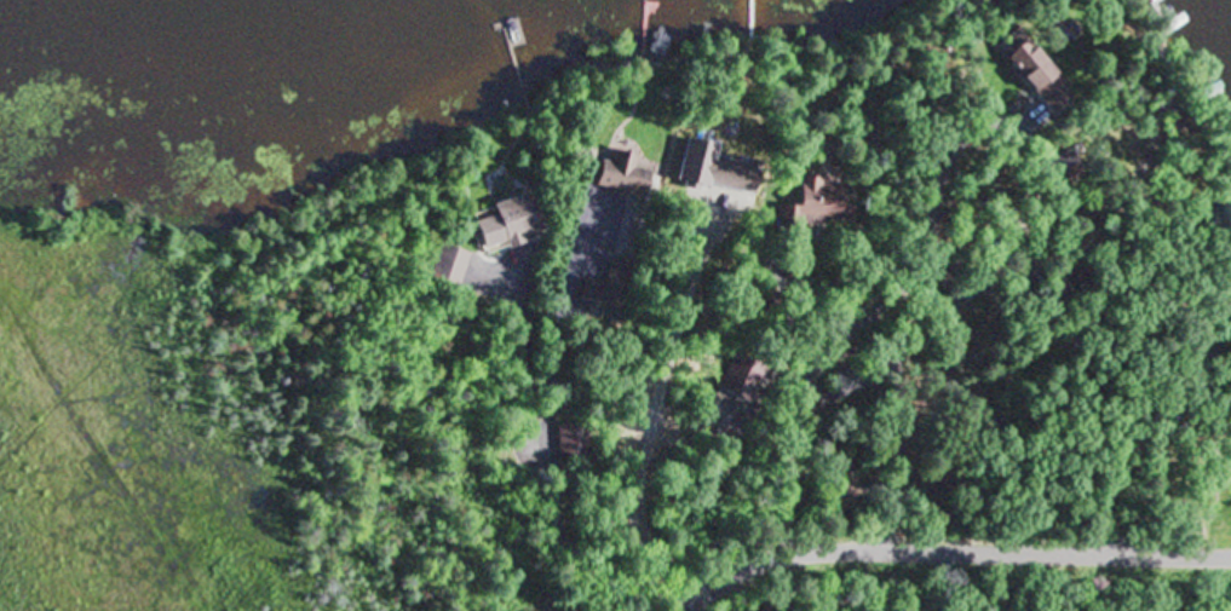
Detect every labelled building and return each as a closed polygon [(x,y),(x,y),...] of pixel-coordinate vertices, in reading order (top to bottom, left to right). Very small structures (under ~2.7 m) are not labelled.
[(996,59),(1052,114),(1072,93),(1016,38),(996,59)] [(638,195),(643,171),(628,168),(631,154),(613,150),(611,164),(589,160),(584,185),(638,195)] [(797,207),(776,207),(776,227),(852,226),(852,193),(824,193),(823,175),(797,176),(797,207)] [(463,212),(474,249),(534,233),(524,195),(463,212)] [(425,281),(452,290),(464,254),(437,245),(425,281)] [(620,290),(580,278),(573,300),(613,312),(620,290)] [(557,466),(585,462),(580,423),(552,427),(557,466)]
